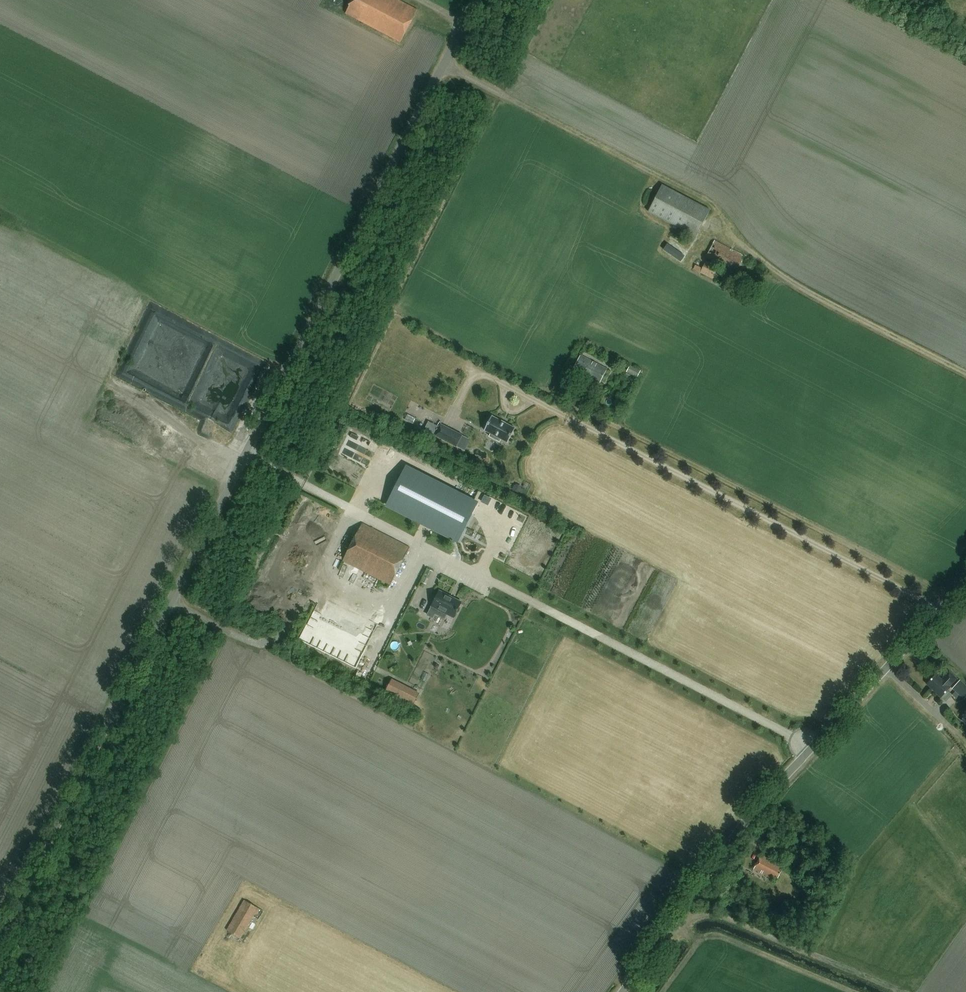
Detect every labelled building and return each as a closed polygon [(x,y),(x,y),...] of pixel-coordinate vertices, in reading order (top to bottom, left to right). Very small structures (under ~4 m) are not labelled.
[(417,12),(394,0),(354,0),(346,15),(400,44),(417,12)] [(663,186),(647,214),(694,239),(709,211),(663,186)] [(735,275),(743,261),(741,260),(743,256),(714,242),(707,257),(726,267),(725,270),(735,275)] [(712,279),(718,269),(705,263),(702,270),(695,266),(694,270),(712,279)] [(600,383),(607,371),(581,357),(574,369),(598,382),(600,383)] [(212,363),(191,402),(229,423),(237,409),(222,401),(216,411),(214,409),(218,402),(212,399),(224,376),(214,370),(217,365),(212,363)] [(641,371),(630,366),(627,373),(637,378),(641,371)] [(408,414),(406,419),(420,423),(422,418),(408,414)] [(508,443),(515,429),(492,416),(484,431),(491,434),(489,437),(500,442),(501,439),(508,443)] [(441,425),(435,436),(456,447),(462,436),(441,425)] [(514,485),(512,490),(518,493),(522,487),(516,484),(516,485),(514,485)] [(390,586),(410,548),(361,523),(342,561),(390,586)] [(426,584),(432,572),(427,570),(421,582),(426,584)] [(462,603),(439,591),(432,607),(428,615),(433,618),(435,613),(445,618),(447,614),(454,618),(462,603)] [(339,607),(335,612),(340,616),(344,610),(339,607)] [(940,680),(935,675),(925,684),(940,698),(941,697),(946,702),(953,696),(947,690),(949,688),(948,687),(956,679),(948,672),(940,680)] [(951,689),(963,699),(965,696),(965,686),(959,680),(951,689)] [(420,693),(401,684),(395,696),(414,706),(420,693)] [(791,863),(796,854),(781,844),(776,853),(791,863)] [(777,878),(783,866),(774,861),(773,862),(759,855),(752,869),(773,880),(775,877),(777,878)] [(241,938),(258,908),(245,900),(227,930),(241,938)]
